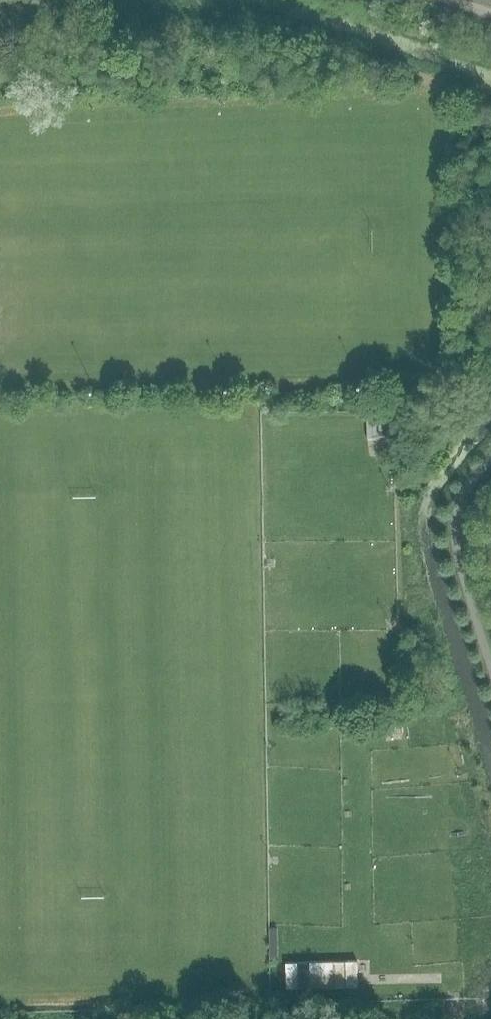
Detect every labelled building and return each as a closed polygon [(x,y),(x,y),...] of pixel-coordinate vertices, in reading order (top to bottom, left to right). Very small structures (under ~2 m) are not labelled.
[(357,960),(300,962),(286,962),(286,987),(323,986),(358,985),(357,960)]
